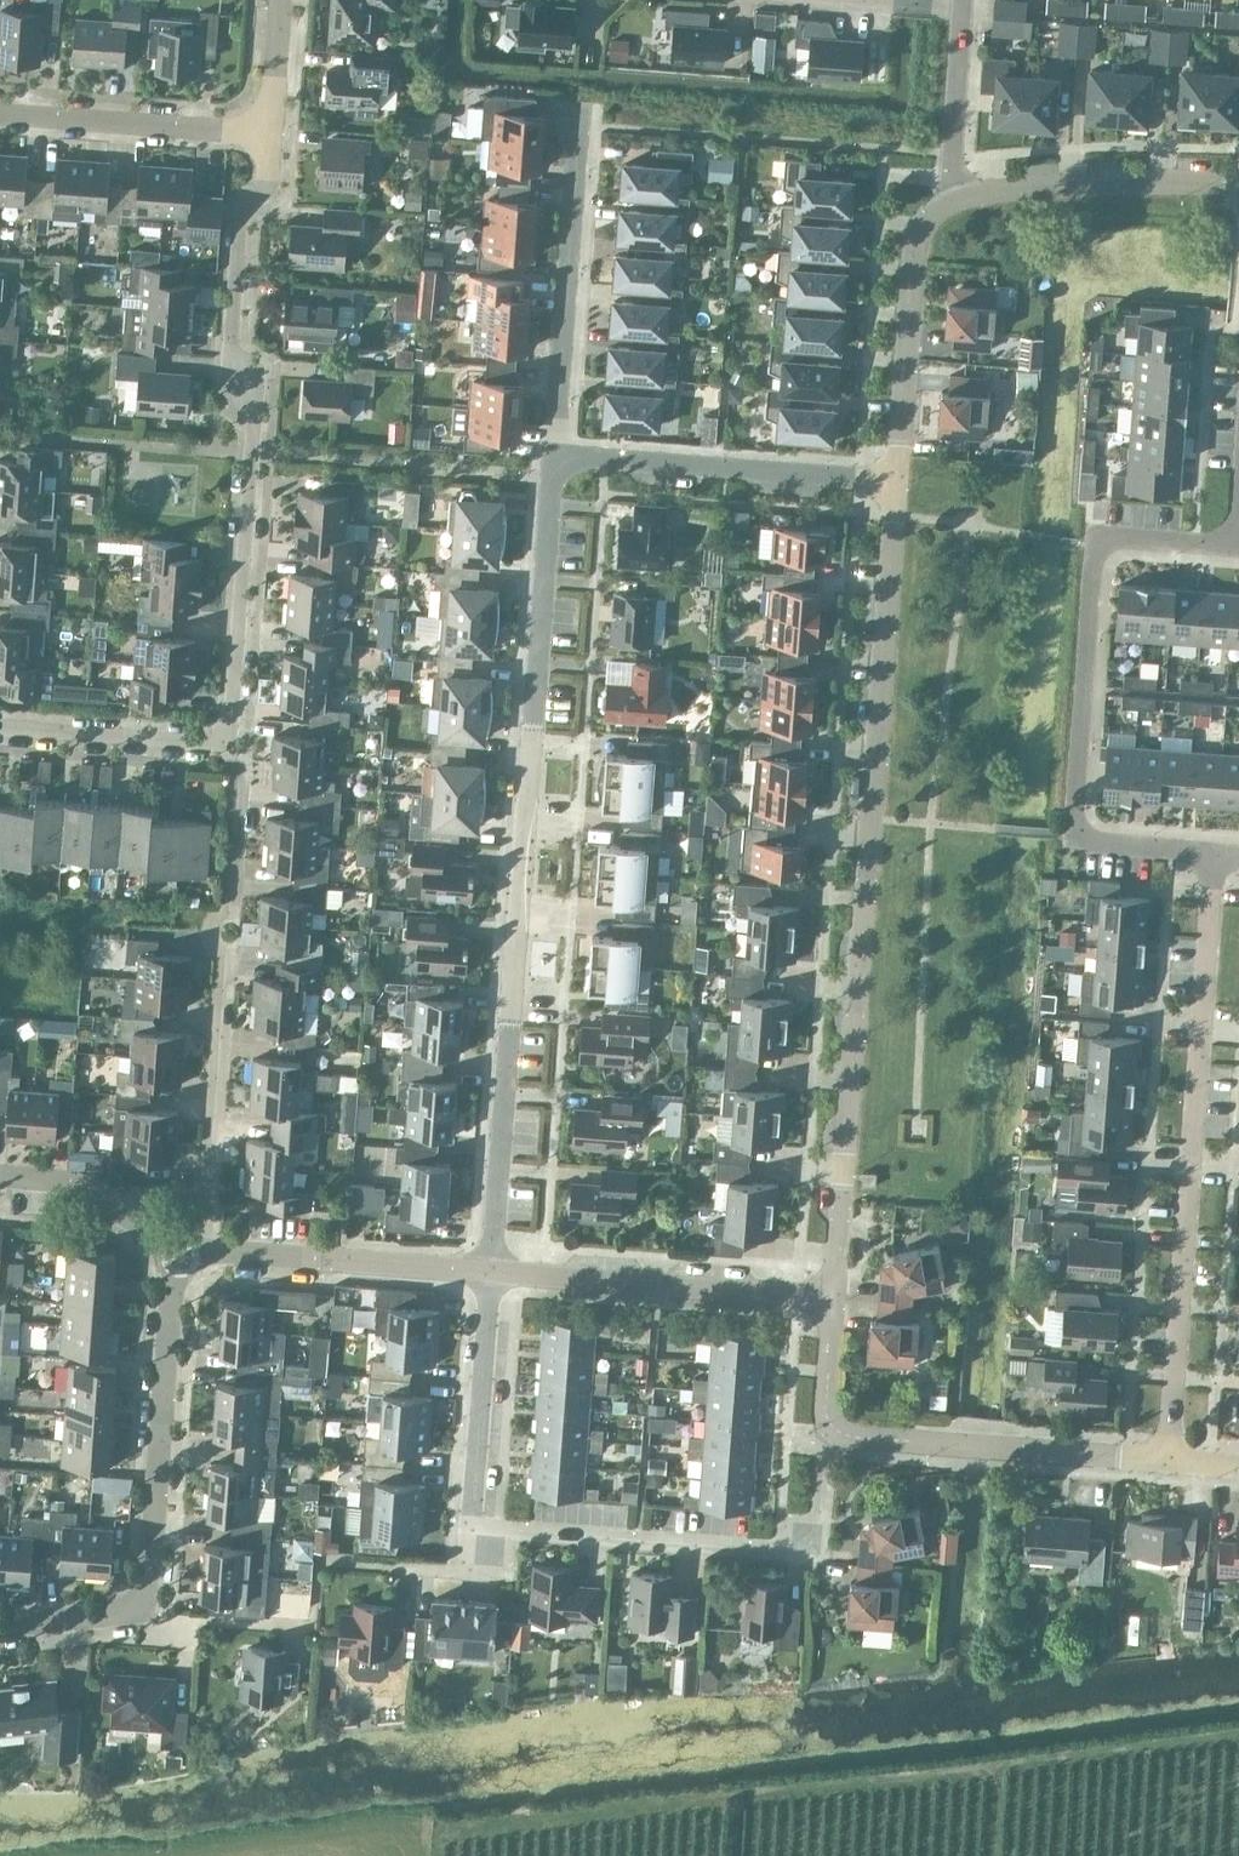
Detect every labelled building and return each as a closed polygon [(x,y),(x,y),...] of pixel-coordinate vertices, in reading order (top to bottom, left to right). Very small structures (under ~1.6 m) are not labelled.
[(39,63),(41,30),(58,31),(60,1),(43,0),(42,0),(36,0),(35,13),(1,10),(0,25),(0,61),(39,63)] [(114,69),(124,69),(127,30),(140,31),(142,0),(137,0),(115,0),(113,24),(78,21),(78,18),(77,18),(73,63),(75,63),(75,61),(99,63),(99,68),(114,69)] [(371,41),(374,6),(394,7),(394,0),(334,0),(331,38),(371,41)] [(574,15),(575,7),(557,5),(557,2),(556,2),(555,5),(544,4),(545,1),(532,0),(526,0),(526,3),(523,3),(523,5),(509,4),(507,23),(522,25),(520,46),(545,48),(545,43),(572,45),(572,38),(577,34),(578,19),(574,15)] [(995,16),(1026,19),(1028,2),(1008,0),(996,0),(995,16)] [(1067,12),(1068,0),(1048,0),(1047,11),(1067,12)] [(1067,12),(1088,14),(1089,1),(1081,0),(1068,0),(1067,12)] [(1106,15),(1126,17),(1127,4),(1107,2),(1106,15)] [(1126,17),(1146,18),(1147,5),(1127,4),(1126,17)] [(1164,20),(1184,21),(1185,8),(1165,6),(1164,20)] [(1185,8),(1184,21),(1205,23),(1206,10),(1185,8)] [(709,12),(668,9),(667,25),(675,26),(673,58),(724,62),(726,40),(723,40),(724,30),(726,30),(727,28),(708,27),(709,12)] [(151,16),(148,55),(158,56),(157,72),(198,75),(200,44),(217,46),(219,12),(201,11),(200,20),(151,16)] [(1216,24),(1236,25),(1237,12),(1217,11),(1216,24)] [(995,16),(993,34),(1025,36),(1026,19),(995,16)] [(830,22),(799,19),(797,44),(811,45),(809,76),(860,80),(863,40),(829,38),(830,22)] [(1059,53),(1077,55),(1079,23),(1062,22),(1059,53)] [(1097,24),(1079,23),(1077,55),(1094,56),(1097,24)] [(1151,61),(1169,62),(1171,30),(1154,29),(1151,61)] [(1169,62),(1186,63),(1188,31),(1171,30),(1169,62)] [(631,43),(613,42),(612,62),(630,64),(631,43)] [(329,69),(326,103),(355,105),(355,113),(357,115),(375,117),(377,114),(378,107),(379,87),(393,88),(394,75),(395,57),(366,55),(351,54),(350,71),(329,69)] [(984,57),(981,91),(998,93),(996,116),(994,116),(993,128),(1013,129),(1013,124),(1025,125),(1029,77),(1015,76),(1016,59),(984,57)] [(1179,113),(1178,124),(1198,126),(1198,121),(1210,122),(1214,74),(1215,74),(1215,66),(1192,65),(1192,72),(1185,71),(1182,113),(1179,113)] [(1106,120),(1118,121),(1121,72),(1093,70),(1089,112),(1086,112),(1086,123),(1106,124),(1106,120)] [(1129,122),(1129,126),(1149,128),(1150,117),(1147,116),(1151,75),(1121,72),(1118,121),(1129,122)] [(1215,74),(1214,74),(1210,122),(1222,123),(1221,128),(1238,129),(1238,76),(1215,74)] [(1055,121),(1058,79),(1029,77),(1025,125),(1037,126),(1036,131),(1056,132),(1057,121),(1055,121)] [(485,96),(482,138),(493,139),(548,143),(549,127),(543,126),(544,116),(536,115),(537,100),(485,96)] [(427,108),(428,133),(453,132),(452,107),(427,108)] [(405,137),(407,155),(422,153),(419,135),(405,137)] [(320,185),(362,189),(364,156),(370,157),(371,140),(332,137),(331,152),(323,151),(320,185)] [(548,143),(493,139),(491,166),(498,167),(496,183),(501,184),(501,183),(531,185),(532,171),(536,170),(540,170),(540,159),(546,160),(548,143)] [(624,176),(619,178),(623,192),(623,194),(655,197),(655,196),(676,197),(677,185),(692,181),(694,152),(659,149),(657,166),(625,164),(624,176)] [(695,179),(736,180),(736,152),(695,151),(695,179)] [(38,216),(41,186),(26,185),(28,155),(2,153),(0,173),(0,201),(24,203),(23,215),(38,216)] [(41,186),(38,216),(80,219),(81,207),(84,160),(57,158),(55,187),(41,186)] [(798,194),(797,206),(797,207),(818,208),(818,209),(850,212),(850,209),(856,196),(852,194),(853,181),(820,179),(822,162),(786,159),(784,188),(798,194)] [(95,220),(121,222),(123,192),(109,191),(111,162),(84,160),(81,207),(95,208),(95,220)] [(123,192),(121,222),(163,225),(164,214),(163,214),(167,166),(140,164),(138,193),(123,192)] [(187,239),(220,241),(223,200),(206,199),(206,197),(205,197),(205,198),(192,197),(194,168),(167,166),(163,214),(164,214),(179,215),(178,227),(188,227),(187,239)] [(529,201),(531,185),(501,183),(501,184),(500,200),(489,199),(487,226),(541,229),(542,214),(536,214),(537,203),(534,202),(529,201)] [(405,207),(421,209),(423,191),(406,190),(405,207)] [(621,222),(616,224),(620,237),(619,240),(652,242),(673,243),(673,242),(687,243),(689,226),(691,200),(691,198),(676,197),(655,196),(655,197),(654,212),(622,209),(621,222)] [(797,207),(797,206),(783,205),(781,234),(795,240),(794,252),(815,254),(815,255),(847,257),(847,255),(853,242),(848,240),(849,227),(817,225),(818,209),(818,208),(797,207)] [(290,263),(344,267),(346,233),(359,234),(361,212),(326,209),(325,227),(293,224),(290,263)] [(540,247),(541,229),(487,226),(485,252),(480,251),(479,269),(524,273),(525,258),(530,257),(533,257),(534,247),(540,247)] [(652,242),(650,258),(618,255),(617,268),(612,269),(616,283),(616,286),(648,288),(648,287),(669,289),(669,288),(670,276),(685,272),(687,243),(673,242),(673,243),(652,242)] [(794,252),(779,250),(777,279),(791,286),(790,297),(790,298),(811,300),(811,301),(843,303),(843,301),(849,288),(845,285),(846,273),(813,271),(815,255),(815,254),(794,252)] [(5,297),(17,298),(18,272),(23,273),(25,257),(0,255),(0,297),(5,297)] [(125,288),(124,306),(143,308),(194,311),(196,285),(180,284),(181,269),(159,268),(132,265),(130,288),(125,288)] [(472,276),(471,294),(481,295),(479,320),(534,324),(535,308),(529,308),(530,297),(527,297),(523,295),(524,280),(494,278),(472,276)] [(285,335),(307,336),(306,346),(336,348),(337,323),(354,324),(356,304),(353,304),(354,288),(325,286),(324,300),(288,298),(285,335)] [(648,287),(648,288),(647,303),(615,301),(614,313),(609,315),(613,329),(612,331),(645,334),(645,333),(666,335),(666,334),(667,322),(682,318),(684,289),(669,288),(669,289),(648,287)] [(954,331),(953,347),(992,350),(995,334),(995,331),(999,327),(1001,323),(1001,318),(1000,313),(997,309),(997,306),(995,305),(996,290),(966,288),(966,289),(961,289),(957,290),(953,294),(951,298),(950,303),(949,303),(947,330),(954,331)] [(421,292),(419,314),(435,316),(437,293),(421,292)] [(397,319),(413,321),(415,297),(399,296),(397,319)] [(808,345),(807,346),(840,349),(840,346),(846,333),(841,331),(842,318),(810,316),(811,301),(811,300),(790,298),(790,297),(776,296),(773,325),(788,331),(787,343),(787,344),(808,345)] [(5,297),(0,297),(0,338),(18,339),(19,324),(15,324),(15,314),(4,313),(5,297)] [(1125,335),(1140,337),(1138,354),(1190,358),(1192,327),(1175,326),(1176,308),(1142,305),(1141,313),(1127,312),(1125,335)] [(123,332),(122,347),(171,351),(172,336),(192,338),(194,311),(143,308),(126,306),(125,332),(123,332)] [(479,320),(477,348),(488,349),(487,364),(517,367),(518,352),(523,351),(524,351),(526,351),(527,341),(532,341),(534,324),(479,320)] [(1018,369),(1038,370),(1040,333),(1020,332),(1018,369)] [(610,359),(605,361),(609,374),(609,377),(641,379),(662,380),(662,379),(677,380),(678,363),(680,337),(680,335),(666,334),(666,335),(645,333),(645,334),(643,349),(611,346),(610,359)] [(1093,334),(1091,351),(1104,352),(1105,335),(1093,334)] [(18,339),(0,338),(0,363),(12,364),(12,355),(17,355),(18,339)] [(787,344),(787,343),(772,342),(772,344),(770,371),(784,377),(783,389),(783,390),(804,391),(804,392),(836,394),(836,392),(842,379),(838,377),(838,364),(806,362),(807,346),(808,345),(787,344)] [(1104,352),(1091,351),(1090,367),(1102,368),(1104,352)] [(138,410),(187,414),(189,375),(156,372),(157,356),(118,353),(116,377),(140,379),(138,410)] [(1188,384),(1190,358),(1138,354),(1136,380),(1188,384)] [(303,414),(349,418),(351,392),(374,394),(376,367),(346,364),(345,381),(306,378),(303,414)] [(520,384),(515,382),(517,367),(487,365),(486,381),(475,381),(473,407),(527,411),(528,395),(522,395),(523,384),(520,384)] [(946,432),(950,435),(955,435),(955,436),(985,439),(986,423),(989,423),(989,419),(992,416),(994,412),(994,407),(993,402),(990,398),(991,395),(988,395),(990,379),(950,375),(949,392),(942,391),(940,419),(941,419),(941,424),(943,429),(946,432)] [(641,379),(640,395),(608,392),(607,405),(602,406),(606,420),(605,423),(606,423),(608,428),(622,424),(659,427),(660,413),(675,409),(677,380),(662,379),(662,380),(641,379)] [(1136,380),(1134,407),(1188,411),(1188,400),(1187,400),(1188,384),(1136,380)] [(1089,386),(1088,403),(1100,404),(1101,387),(1089,386)] [(783,390),(783,389),(769,388),(766,416),(781,423),(779,436),(817,439),(830,445),(832,440),(833,440),(833,438),(839,425),(834,422),(835,410),(803,407),(804,392),(804,391),(783,390)] [(12,422),(13,406),(8,406),(9,396),(0,395),(0,421),(12,422)] [(1100,404),(1088,403),(1086,419),(1098,420),(1100,404)] [(526,428),(527,411),(473,407),(471,433),(466,433),(465,451),(510,454),(511,439),(516,438),(519,438),(520,428),(526,428)] [(1187,421),(1188,411),(1134,407),(1132,433),(1184,437),(1185,421),(1187,421)] [(1131,447),(1121,446),(1120,458),(1130,459),(1182,463),(1184,437),(1132,433),(1131,447)] [(1085,439),(1083,455),(1096,456),(1097,440),(1085,439)] [(43,489),(45,473),(56,474),(57,464),(62,465),(63,449),(16,445),(15,460),(0,459),(0,486),(43,489)] [(1096,456),(1083,455),(1082,471),(1094,472),(1096,456)] [(1182,463),(1130,459),(1129,475),(1114,475),(1113,494),(1129,495),(1129,490),(1179,494),(1182,463)] [(1082,471),(1080,498),(1095,499),(1097,473),(1094,472),(1082,471)] [(296,518),(346,522),(347,506),(358,507),(360,481),(330,479),(329,493),(301,491),(300,506),(297,506),(296,518)] [(23,515),(22,529),(57,531),(58,516),(53,515),(55,490),(43,489),(0,486),(0,513),(23,515)] [(460,499),(451,499),(449,529),(458,529),(507,533),(507,527),(507,518),(501,518),(502,502),(478,500),(478,499),(478,498),(478,496),(477,495),(476,493),(475,492),(474,491),(472,490),(470,490),(469,490),(466,491),(465,491),(463,493),(461,494),(461,496),(460,497),(460,499)] [(403,525),(418,526),(421,492),(406,491),(403,525)] [(622,529),(619,564),(667,568),(668,564),(670,564),(673,561),(674,553),(671,549),(669,549),(670,532),(665,532),(667,507),(637,505),(635,530),(622,529)] [(346,522),(296,518),(295,530),(298,530),(297,545),(312,546),(311,561),(327,562),(354,564),(354,562),(356,538),(345,537),(346,522)] [(37,571),(38,555),(50,556),(51,547),(55,547),(57,531),(22,529),(21,543),(0,542),(0,568),(37,571)] [(447,557),(446,573),(480,575),(481,561),(497,562),(498,552),(504,553),(506,537),(507,533),(458,529),(456,558),(447,557)] [(786,558),(785,573),(815,576),(816,561),(820,561),(823,561),(824,550),(830,550),(831,533),(777,529),(775,557),(786,558)] [(138,548),(139,540),(98,538),(98,546),(138,548)] [(144,538),(141,579),(153,580),(203,584),(204,572),(200,571),(201,557),(188,556),(189,541),(144,538)] [(291,574),(289,599),(335,603),(336,590),(347,591),(348,579),(357,579),(358,564),(354,564),(327,562),(326,577),(291,574)] [(50,613),(52,598),(47,598),(47,588),(36,587),(37,571),(0,568),(0,595),(17,597),(16,611),(50,613)] [(723,584),(724,571),(722,571),(707,570),(706,583),(723,584)] [(480,575),(446,573),(436,572),(435,587),(441,588),(439,617),(442,617),(500,621),(500,617),(500,601),(494,600),(495,591),(479,589),(480,575)] [(785,573),(764,572),(763,587),(774,588),(772,615),(825,619),(826,602),(820,602),(821,591),(818,591),(814,589),(815,576),(785,573)] [(140,594),(138,620),(168,623),(169,608),(197,610),(198,596),(202,596),(203,584),(153,580),(152,595),(140,594)] [(613,642),(652,645),(656,597),(676,599),(677,583),(648,581),(647,596),(617,593),(613,642)] [(1117,637),(1145,639),(1150,586),(1138,585),(1137,586),(1121,585),(1117,637)] [(1150,586),(1145,639),(1174,641),(1178,590),(1159,588),(1159,586),(1150,586)] [(1178,590),(1174,641),(1202,643),(1206,592),(1178,590)] [(1206,592),(1202,643),(1231,645),(1235,594),(1206,592)] [(397,596),(374,594),(373,606),(386,607),(386,606),(396,607),(397,596)] [(1231,645),(1238,646),(1238,594),(1235,594),(1231,645)] [(335,603),(289,599),(287,625),(333,628),(335,603)] [(386,607),(373,606),(373,616),(385,617),(386,607)] [(0,624),(0,651),(43,654),(44,629),(49,629),(50,613),(16,611),(15,625),(0,624)] [(825,619),(772,615),(770,641),(781,642),(780,658),(808,660),(809,646),(814,645),(817,645),(819,634),(823,635),(825,619)] [(500,625),(500,621),(442,617),(439,661),(473,663),(474,650),(491,651),(491,641),(497,641),(500,625)] [(138,620),(135,662),(197,666),(198,654),(194,654),(195,639),(167,637),(168,623),(138,620)] [(378,624),(376,646),(393,647),(394,626),(378,624)] [(329,684),(330,660),(349,661),(350,645),(305,641),(304,656),(285,655),(283,680),(329,684)] [(92,657),(106,658),(107,645),(93,644),(92,657)] [(52,697),(54,671),(41,670),(43,654),(0,651),(0,693),(52,697)] [(808,660),(780,658),(779,673),(767,672),(765,699),(818,704),(820,687),(814,686),(815,676),(811,676),(807,674),(808,660)] [(434,676),(432,705),(444,706),(493,709),(493,705),(493,690),(488,689),(488,679),(472,677),(473,663),(439,661),(438,676),(434,676)] [(197,666),(135,662),(132,703),(175,706),(176,692),(191,693),(192,678),(196,678),(197,666)] [(604,706),(608,710),(607,719),(665,723),(667,686),(665,686),(666,665),(634,663),(633,684),(610,682),(609,691),(605,695),(604,706)] [(1124,687),(1141,688),(1141,676),(1125,675),(1124,687)] [(1141,676),(1141,688),(1157,690),(1158,678),(1141,676)] [(1181,691),(1197,693),(1198,681),(1182,679),(1181,691)] [(283,680),(281,706),(312,708),(310,723),(340,725),(350,726),(351,710),(327,708),(327,707),(329,684),(283,680)] [(1198,681),(1197,693),(1213,694),(1214,682),(1198,681)] [(1139,709),(1140,697),(1123,696),(1123,708),(1139,709)] [(1156,698),(1140,697),(1139,709),(1155,710),(1156,698)] [(818,704),(765,699),(763,726),(772,726),(771,742),(802,745),(803,731),(807,730),(810,730),(811,720),(817,720),(818,704)] [(1196,713),(1196,701),(1180,700),(1179,712),(1196,713)] [(1213,703),(1196,701),(1196,713),(1212,715),(1213,703)] [(493,714),(493,709),(444,706),(442,734),(434,733),(432,749),(466,752),(467,738),(484,739),(484,729),(490,729),(493,714)] [(338,750),(340,725),(310,723),(309,738),(274,735),(272,761),(276,762),(276,761),(324,764),(325,749),(338,750)] [(599,778),(598,780),(666,785),(669,743),(638,740),(636,756),(608,754),(607,762),(603,761),(599,778)] [(771,742),(750,740),(749,756),(760,756),(758,784),(812,788),(813,771),(807,771),(808,760),(805,760),(801,758),(802,745),(771,742)] [(1133,800),(1137,747),(1109,745),(1105,797),(1121,798),(1121,799),(1133,800)] [(1162,801),(1166,749),(1137,747),(1133,800),(1142,801),(1141,799),(1162,801)] [(465,766),(466,752),(432,749),(431,765),(440,765),(438,794),(486,798),(487,793),(486,778),(481,777),(482,767),(465,766)] [(1190,803),(1194,752),(1166,749),(1162,801),(1190,803)] [(1219,805),(1223,754),(1194,752),(1190,803),(1219,805)] [(1223,754),(1219,805),(1238,807),(1238,755),(1223,754)] [(21,767),(32,768),(33,758),(22,757),(21,767)] [(40,768),(52,769),(52,760),(41,759),(40,768)] [(276,761),(276,762),(274,786),(303,788),(302,803),(341,806),(342,789),(335,788),(336,781),(323,780),(324,764),(276,761)] [(82,771),(94,772),(94,763),(83,762),(82,771)] [(101,773),(113,774),(113,764),(102,763),(101,773)] [(143,776),(155,777),(156,767),(144,766),(143,776)] [(21,767),(20,777),(32,777),(32,768),(21,767)] [(52,769),(40,768),(39,778),(51,779),(52,769)] [(163,777),(174,778),(175,768),(163,768),(163,777)] [(82,771),(82,781),(93,782),(94,772),(82,771)] [(113,774),(101,773),(101,783),(112,783),(113,774)] [(143,776),(143,785),(154,786),(155,777),(143,776)] [(724,825),(731,780),(709,776),(702,822),(724,825)] [(174,778),(163,777),(162,787),(173,788),(174,778)] [(598,780),(598,782),(600,799),(604,799),(604,807),(632,810),(631,826),(663,828),(665,801),(666,785),(598,780)] [(751,810),(750,826),(755,826),(795,829),(796,815),(800,814),(804,815),(805,804),(811,804),(812,788),(758,784),(756,810),(751,810)] [(426,793),(423,822),(427,822),(426,838),(460,840),(461,826),(477,827),(478,817),(484,818),(486,802),(486,798),(438,794),(426,793)] [(33,853),(34,853),(62,855),(66,801),(36,799),(36,808),(33,853)] [(66,801),(62,855),(91,857),(95,803),(66,801)] [(95,803),(91,857),(120,859),(124,805),(95,803)] [(341,806),(302,803),(300,818),(268,816),(266,842),(270,842),(270,841),(318,845),(319,830),(339,831),(341,806)] [(120,859),(149,861),(153,817),(154,807),(124,805),(120,859)] [(36,808),(7,806),(3,860),(33,862),(34,853),(33,853),(36,808)] [(212,810),(203,809),(202,821),(211,822),(212,810)] [(148,871),(178,873),(182,819),(153,817),(149,861),(148,871)] [(178,873),(207,875),(211,822),(202,821),(182,819),(178,873)] [(745,825),(742,868),(751,869),(805,873),(807,856),(801,855),(802,845),(798,845),(794,843),(795,829),(755,826),(750,826),(745,825)] [(591,869),(591,871),(659,877),(662,834),(631,831),(629,847),(601,845),(600,853),(596,852),(591,869)] [(406,837),(380,835),(379,854),(405,855),(406,837)] [(268,867),(298,869),(297,884),(328,886),(331,846),(318,845),(270,841),(270,842),(268,867)] [(425,875),(424,895),(472,899),(475,866),(443,863),(445,846),(416,843),(413,874),(425,875)] [(591,871),(591,874),(593,891),(597,891),(596,899),(625,901),(624,917),(655,920),(659,877),(591,871)] [(1090,892),(1091,880),(1071,878),(1070,891),(1090,892)] [(1091,880),(1090,892),(1089,906),(1101,907),(1100,922),(1146,925),(1147,915),(1150,916),(1152,899),(1119,897),(1121,882),(1091,880)] [(738,915),(750,916),(749,931),(795,934),(796,924),(799,924),(800,908),(768,905),(769,886),(735,883),(734,903),(739,903),(738,915)] [(328,886),(297,884),(296,899),(262,896),(260,922),(264,923),(264,922),(312,926),(313,911),(326,912),(328,886)] [(404,909),(393,908),(392,924),(403,924),(404,909)] [(410,916),(407,947),(419,948),(418,968),(466,972),(469,938),(448,936),(450,919),(410,916)] [(264,922),(264,923),(262,947),(292,950),(291,965),(322,967),(324,942),(311,941),(312,926),(264,922)] [(593,936),(591,963),(637,967),(639,940),(654,942),(655,925),(623,922),(622,938),(593,936)] [(1146,925),(1100,922),(1098,947),(1145,951),(1146,940),(1145,940),(1146,925)] [(1061,930),(1061,943),(1076,945),(1077,931),(1061,930)] [(747,957),(734,956),(733,976),(762,978),(763,959),(796,961),(797,945),(794,944),(795,934),(749,931),(747,957)] [(128,938),(127,962),(140,963),(139,978),(189,982),(191,957),(159,954),(160,940),(128,938)] [(1061,958),(1062,944),(1048,943),(1047,957),(1061,958)] [(1145,951),(1098,947),(1096,972),(1142,976),(1142,974),(1143,962),(1144,962),(1145,951)] [(591,963),(589,990),(618,992),(617,1008),(648,1010),(650,994),(635,993),(637,967),(591,963)] [(256,977),(254,1003),(258,1003),(319,1007),(322,967),(291,965),(278,964),(277,979),(256,977)] [(1141,986),(1142,976),(1096,972),(1084,971),(1080,1013),(1110,1015),(1111,1001),(1143,1003),(1145,986),(1141,986)] [(733,976),(728,976),(727,995),(731,996),(730,1008),(743,1009),(742,1023),(788,1027),(789,1017),(792,1017),(793,1000),(760,998),(762,978),(733,976)] [(124,1000),(123,1016),(154,1018),(155,1005),(187,1007),(189,982),(139,978),(128,977),(126,1001),(124,1000)] [(409,982),(406,1024),(415,1024),(469,1028),(470,1011),(468,1008),(463,1008),(464,1001),(443,999),(445,985),(409,982)] [(258,1003),(256,1028),(286,1031),(285,1045),(316,1047),(319,1007),(258,1003)] [(584,1026),(581,1060),(632,1064),(634,1041),(648,1042),(650,1016),(602,1012),(601,1027),(584,1026)] [(1031,1036),(1033,1094),(1053,1093),(1051,1037),(1069,1036),(1069,1015),(1045,1016),(1046,1035),(1031,1036)] [(134,1040),(133,1055),(183,1059),(185,1034),(153,1031),(154,1018),(123,1016),(121,1039),(134,1040)] [(1079,1035),(1091,1036),(1089,1062),(1135,1066),(1136,1056),(1139,1056),(1141,1039),(1109,1037),(1110,1022),(1080,1020),(1079,1035)] [(788,1027),(742,1023),(741,1037),(728,1036),(726,1068),(755,1071),(756,1051),(789,1054),(790,1037),(787,1037),(788,1027)] [(469,1028),(415,1024),(413,1050),(404,1049),(403,1064),(438,1067),(439,1054),(460,1055),(460,1048),(464,1049),(468,1046),(469,1028)] [(392,1041),(389,1025),(367,1028),(369,1044),(392,1041)] [(9,1103),(6,1138),(31,1140),(35,1089),(20,1088),(21,1075),(11,1074),(13,1050),(0,1049),(0,1103),(9,1103)] [(117,1093),(148,1095),(149,1082),(182,1085),(183,1059),(133,1055),(132,1071),(119,1070),(117,1093)] [(255,1058),(253,1084),(301,1087),(336,1090),(338,1074),(302,1071),(303,1062),(255,1058)] [(791,1079),(790,1059),(775,1060),(776,1080),(791,1079)] [(1135,1066),(1089,1062),(1087,1087),(1134,1091),(1135,1080),(1134,1080),(1135,1066)] [(437,1081),(438,1067),(403,1064),(402,1079),(411,1080),(409,1106),(456,1110),(458,1082),(437,1081)] [(755,1071),(726,1068),(722,1115),(735,1116),(781,1119),(781,1109),(785,1109),(786,1093),(753,1090),(755,1071)] [(340,1077),(339,1090),(359,1092),(360,1080),(340,1077)] [(35,1089),(31,1140),(57,1142),(59,1109),(73,1110),(76,1080),(52,1078),(50,1091),(35,1089)] [(253,1084),(251,1109),(278,1111),(277,1126),(316,1129),(326,1130),(326,1127),(326,1126),(327,1112),(317,1111),(299,1110),(301,1087),(253,1084)] [(1134,1091),(1087,1087),(1085,1113),(1131,1116),(1133,1102),(1134,1091)] [(178,1137),(179,1111),(147,1109),(148,1095),(117,1093),(114,1132),(178,1137)] [(577,1109),(574,1145),(625,1149),(627,1130),(641,1131),(644,1098),(604,1094),(602,1110),(577,1109)] [(683,1100),(659,1098),(658,1113),(682,1115),(683,1100)] [(392,1105),(391,1120),(408,1122),(406,1147),(438,1149),(439,1136),(453,1137),(456,1110),(409,1106),(392,1105)] [(1131,1116),(1085,1113),(1073,1112),(1070,1153),(1100,1155),(1101,1141),(1133,1143),(1134,1127),(1131,1126),(1131,1116)] [(781,1119),(735,1116),(733,1142),(715,1140),(714,1160),(719,1161),(718,1161),(748,1163),(749,1144),(782,1146),(783,1130),(780,1129),(781,1119)] [(249,1139),(247,1165),(295,1168),(296,1146),(314,1147),(316,1129),(277,1126),(275,1141),(249,1139)] [(101,1151),(101,1128),(83,1128),(83,1151),(101,1151)] [(111,1170),(142,1173),(143,1159),(176,1162),(178,1137),(114,1132),(111,1170)] [(395,1160),(405,1160),(403,1188),(456,1192),(458,1174),(455,1171),(451,1171),(451,1164),(431,1162),(432,1149),(396,1146),(395,1160)] [(1060,1158),(1058,1184),(1080,1186),(1078,1208),(1124,1211),(1127,1177),(1108,1176),(1109,1161),(1060,1158)] [(748,1163),(718,1161),(717,1180),(730,1181),(727,1208),(774,1212),(774,1201),(777,1202),(779,1185),(746,1182),(748,1163)] [(247,1165),(245,1190),(266,1192),(265,1204),(316,1208),(317,1194),(293,1192),(295,1168),(247,1165)] [(570,1196),(568,1212),(571,1215),(571,1218),(619,1221),(621,1197),(636,1198),(638,1173),(604,1170),(602,1186),(573,1183),(573,1194),(570,1196)] [(863,1186),(876,1187),(877,1173),(864,1172),(863,1186)] [(374,1212),(376,1186),(352,1184),(350,1210),(374,1212)] [(456,1192),(403,1188),(401,1213),(388,1211),(387,1228),(425,1231),(426,1217),(447,1219),(448,1212),(452,1212),(455,1209),(456,1192)] [(774,1212),(727,1208),(726,1222),(714,1221),(711,1253),(740,1255),(742,1236),(775,1239),(776,1222),(773,1222),(774,1212)] [(1055,1221),(1052,1251),(1069,1252),(1068,1274),(1119,1278),(1122,1241),(1100,1240),(1101,1237),(1090,1236),(1091,1224),(1055,1221)] [(882,1282),(880,1301),(912,1304),(913,1294),(946,1288),(943,1272),(945,1272),(944,1268),(946,1266),(947,1264),(948,1262),(948,1260),(948,1257),(947,1255),(946,1253),(945,1251),(943,1249),(941,1248),(940,1245),(893,1253),(895,1264),(890,1265),(886,1268),(883,1272),(883,1277),(882,1282)] [(116,1254),(69,1251),(67,1276),(114,1280),(116,1254)] [(9,1272),(24,1273),(25,1262),(9,1261),(9,1272)] [(24,1273),(9,1272),(8,1283),(24,1284),(24,1273)] [(114,1280),(67,1276),(65,1301),(112,1305),(114,1280)] [(225,1301),(223,1327),(271,1331),(273,1305),(316,1308),(317,1293),(261,1289),(260,1303),(225,1301)] [(378,1289),(376,1306),(379,1306),(376,1333),(389,1333),(438,1337),(440,1310),(415,1308),(416,1292),(378,1289)] [(1062,1344),(1114,1348),(1116,1311),(1094,1309),(1095,1293),(1057,1290),(1055,1309),(1065,1310),(1062,1344)] [(112,1305),(65,1301),(63,1326),(111,1330),(112,1305)] [(912,1304),(880,1302),(879,1319),(872,1319),(868,1363),(914,1366),(916,1351),(918,1351),(920,1322),(910,1322),(912,1304)] [(6,1310),(5,1321),(21,1322),(21,1311),(6,1310)] [(546,1319),(544,1348),(594,1352),(596,1334),(611,1335),(612,1324),(596,1323),(597,1323),(546,1319)] [(21,1322),(5,1321),(4,1332),(20,1333),(21,1322)] [(111,1330),(63,1326),(61,1351),(109,1355),(111,1330)] [(223,1327),(221,1354),(254,1357),(253,1371),(283,1373),(309,1374),(310,1366),(284,1363),(286,1332),(271,1331),(223,1327)] [(302,1330),(302,1357),(320,1357),(321,1331),(302,1330)] [(711,1361),(762,1365),(764,1335),(714,1331),(714,1332),(698,1331),(697,1341),(713,1343),(711,1361)] [(436,1365),(438,1337),(389,1333),(387,1360),(372,1359),(371,1376),(409,1379),(411,1363),(436,1365)] [(1011,1334),(1010,1351),(1035,1353),(1036,1336),(1011,1334)] [(544,1348),(542,1377),(608,1382),(609,1372),(593,1370),(594,1352),(544,1348)] [(1061,1388),(1060,1408),(1103,1412),(1106,1380),(1075,1377),(1076,1361),(1047,1359),(1045,1387),(1061,1388)] [(693,1389),(759,1394),(762,1365),(711,1361),(710,1379),(694,1378),(693,1389)] [(70,1364),(68,1389),(116,1393),(117,1367),(70,1364)] [(219,1382),(217,1409),(281,1413),(283,1387),(284,1373),(253,1371),(252,1384),(219,1382)] [(1,1373),(0,1384),(16,1385),(17,1374),(1,1373)] [(284,1373),(283,1390),(310,1392),(311,1375),(284,1373)] [(408,1395),(409,1379),(371,1376),(369,1393),(384,1394),(382,1421),(431,1424),(433,1397),(408,1395)] [(542,1377),(539,1406),(590,1410),(591,1392),(607,1393),(608,1382),(542,1377)] [(0,1384),(0,1395),(15,1396),(16,1385),(0,1384)] [(68,1389),(66,1414),(114,1418),(116,1393),(68,1389)] [(707,1419),(757,1423),(759,1394),(693,1389),(693,1400),(708,1401),(707,1419)] [(651,1401),(650,1414),(661,1415),(662,1402),(653,1401),(651,1401)] [(539,1406),(537,1435),(603,1440),(604,1430),(588,1428),(590,1410),(539,1406)] [(217,1409),(215,1436),(236,1437),(235,1451),(278,1454),(281,1413),(217,1409)] [(66,1414),(64,1439),(112,1443),(114,1418),(66,1414)] [(662,1430),(662,1417),(650,1416),(649,1429),(662,1430)] [(689,1447),(755,1452),(757,1423),(707,1419),(706,1437),(690,1436),(689,1447)] [(429,1452),(431,1424),(382,1421),(381,1436),(366,1435),(364,1463),(403,1466),(404,1450),(429,1452)] [(12,1434),(13,1424),(0,1423),(0,1434),(12,1434)] [(0,1434),(0,1444),(11,1445),(12,1434),(0,1434)] [(537,1435),(535,1465),(585,1468),(587,1450),(602,1451),(603,1440),(537,1435)] [(112,1443),(64,1439),(62,1465),(110,1468),(112,1443)] [(702,1477),(753,1482),(755,1452),(689,1447),(688,1458),(704,1459),(702,1477)] [(213,1463),(211,1490),(259,1494),(275,1495),(278,1454),(235,1451),(234,1465),(213,1463)] [(321,1478),(352,1479),(353,1458),(322,1457),(321,1478)] [(666,1481),(666,1462),(646,1461),(645,1480),(666,1481)] [(364,1463),(360,1506),(363,1506),(363,1507),(424,1511),(426,1484),(401,1482),(403,1466),(364,1463)] [(585,1468),(535,1465),(533,1494),(583,1498),(583,1497),(599,1499),(600,1488),(584,1487),(585,1468)] [(94,1474),(93,1489),(112,1491),(114,1476),(94,1474)] [(700,1507),(750,1511),(753,1482),(702,1477),(701,1496),(685,1495),(684,1505),(700,1506),(700,1507)] [(242,1519),(241,1533),(271,1536),(272,1519),(257,1518),(259,1494),(211,1490),(209,1517),(242,1519)] [(358,1533),(357,1550),(396,1553),(397,1537),(422,1539),(424,1511),(363,1507),(361,1533),(358,1533)] [(861,1545),(860,1564),(892,1567),(892,1557),(926,1551),(923,1535),(925,1535),(924,1531),(926,1529),(927,1527),(928,1525),(928,1522),(928,1520),(927,1518),(926,1516),(924,1514),(923,1512),(921,1511),(920,1507),(887,1513),(873,1516),(875,1527),(870,1528),(866,1531),(863,1535),(862,1540),(862,1545),(861,1545)] [(50,1519),(50,1525),(64,1526),(63,1549),(61,1572),(86,1574),(90,1527),(77,1526),(78,1512),(51,1510),(50,1519)] [(1127,1555),(1180,1559),(1180,1553),(1195,1554),(1198,1517),(1143,1513),(1142,1521),(1129,1520),(1127,1555)] [(1106,1539),(1088,1537),(1089,1519),(1028,1514),(1025,1558),(1080,1562),(1078,1581),(1102,1583),(1106,1539)] [(9,1535),(6,1582),(31,1584),(33,1549),(48,1550),(49,1540),(50,1525),(50,1519),(23,1517),(22,1536),(9,1535)] [(1238,1575),(1238,1523),(1236,1542),(1220,1540),(1217,1573),(1238,1575)] [(86,1574),(111,1576),(115,1528),(90,1527),(86,1574)] [(318,1528),(317,1549),(339,1550),(339,1542),(330,1542),(331,1529),(318,1528)] [(206,1545),(204,1571),(253,1575),(254,1562),(269,1563),(271,1536),(241,1533),(240,1547),(206,1545)] [(6,1582),(9,1535),(0,1534),(0,1582),(6,1582)] [(890,1584),(892,1567),(860,1564),(858,1582),(852,1581),(848,1625),(894,1629),(895,1613),(898,1613),(900,1585),(890,1584)] [(599,1588),(570,1586),(572,1568),(535,1565),(531,1619),(568,1622),(568,1617),(596,1620),(599,1588)] [(204,1571),(202,1598),(234,1600),(232,1615),(265,1617),(267,1589),(252,1588),(253,1575),(204,1571)] [(666,1632),(695,1634),(698,1597),(671,1594),(672,1576),(633,1573),(629,1622),(667,1625),(666,1632)] [(784,1608),(786,1585),(747,1582),(743,1630),(775,1633),(774,1647),(798,1648),(801,1609),(784,1608)] [(1183,1627),(1203,1628),(1206,1590),(1186,1588),(1183,1627)] [(417,1616),(414,1657),(431,1658),(432,1649),(493,1654),(497,1603),(474,1602),(474,1601),(458,1599),(457,1600),(435,1599),(433,1617),(417,1616)] [(354,1642),(354,1652),(352,1668),(358,1674),(380,1676),(386,1671),(387,1664),(403,1666),(406,1627),(390,1626),(391,1606),(357,1604),(356,1616),(342,1615),(340,1641),(354,1642)] [(296,1607),(295,1620),(309,1621),(310,1608),(296,1607)] [(283,1660),(284,1650),(248,1647),(244,1696),(280,1699),(281,1692),(298,1694),(300,1661),(283,1660)] [(115,1722),(163,1726),(162,1745),(185,1748),(188,1712),(171,1711),(174,1679),(109,1674),(106,1704),(116,1705),(115,1722)] [(76,1756),(79,1710),(58,1708),(55,1680),(31,1682),(32,1685),(0,1688),(0,1732),(47,1727),(45,1754),(76,1756)]
